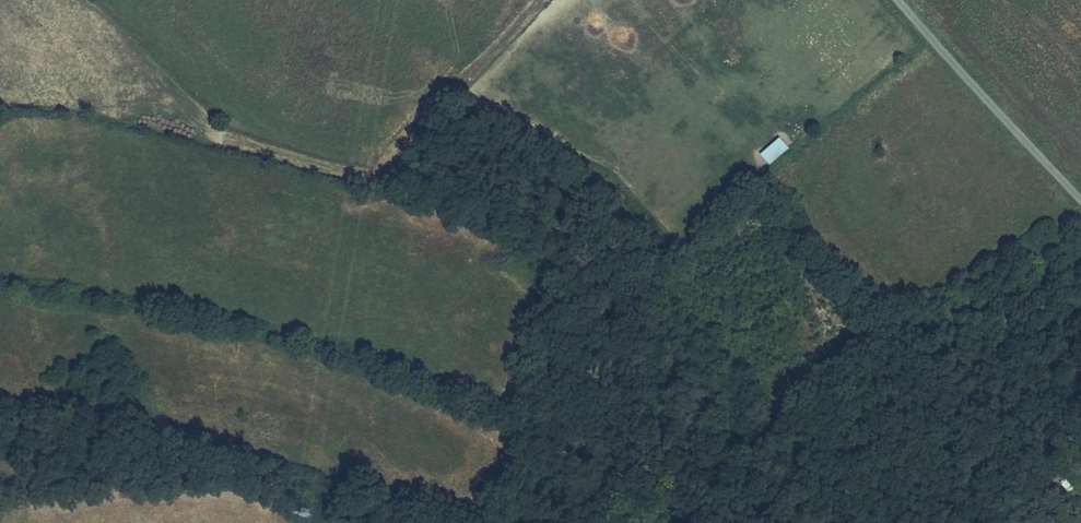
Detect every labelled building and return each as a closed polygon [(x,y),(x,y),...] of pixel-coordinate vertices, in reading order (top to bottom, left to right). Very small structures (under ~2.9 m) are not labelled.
[(769,164),(789,147),(779,136),(760,153),(769,164)]
